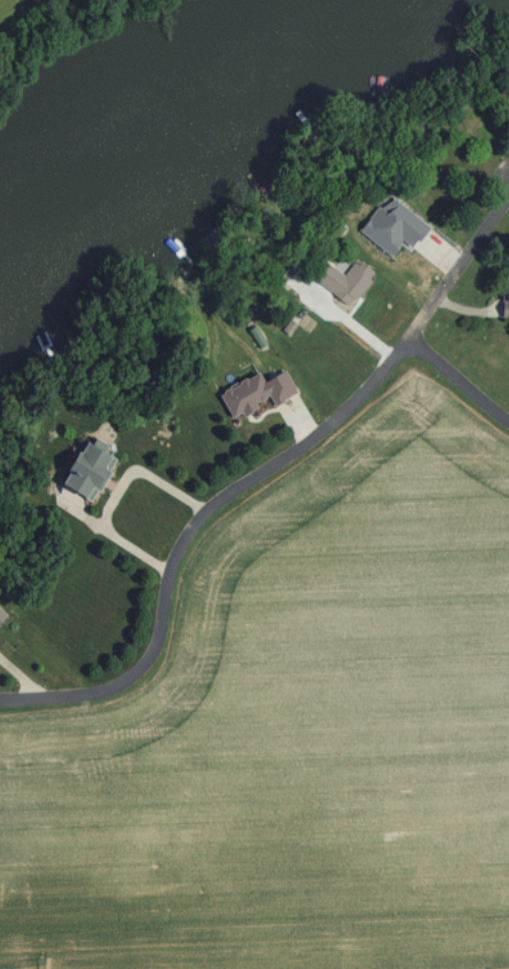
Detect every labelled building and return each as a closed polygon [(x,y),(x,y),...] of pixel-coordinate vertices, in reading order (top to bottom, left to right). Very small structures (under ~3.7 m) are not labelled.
[(379,246),(405,209),(385,194),(359,231),(379,246)] [(323,260),(311,278),(350,306),(374,273),(355,259),(344,275),(323,260)] [(500,289),(500,318),(508,318),(508,289),(500,289)] [(92,502),(111,457),(99,452),(101,447),(76,436),(55,487),(92,502)]
